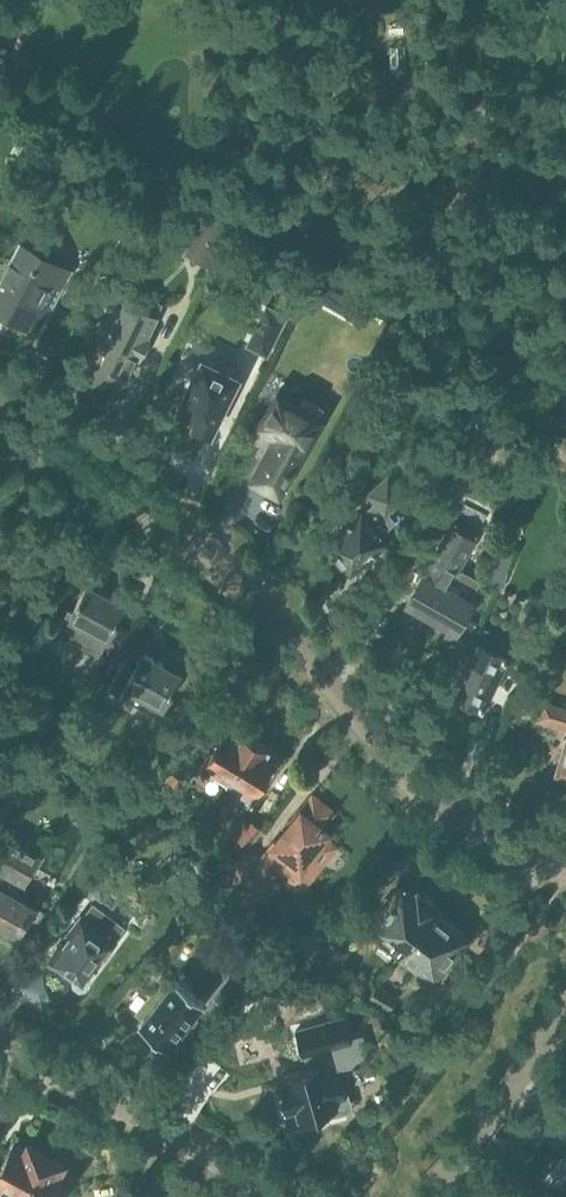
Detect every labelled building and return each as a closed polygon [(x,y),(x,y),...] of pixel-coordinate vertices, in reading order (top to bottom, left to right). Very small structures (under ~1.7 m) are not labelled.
[(1,276),(0,279),(0,309),(37,330),(71,267),(19,238),(7,259),(8,260),(0,275),(0,276),(1,276)] [(120,298),(120,299),(84,372),(103,381),(109,368),(125,376),(137,354),(139,355),(148,337),(145,336),(156,316),(120,298)] [(201,358),(175,411),(194,420),(192,425),(211,434),(239,376),(201,358)] [(275,393),(252,434),(274,447),(254,482),(275,494),(318,417),(323,409),(302,398),(298,406),(275,393)] [(366,493),(374,502),(327,542),(351,569),(388,537),(384,532),(397,521),(390,512),(408,496),(389,473),(366,493)] [(442,641),(469,654),(476,640),(458,631),(466,615),(467,616),(477,600),(471,596),(481,579),(461,567),(491,514),(465,499),(406,601),(450,626),(449,628),(442,641)] [(502,588),(517,549),(503,544),(488,583),(502,588)] [(61,623),(101,645),(90,664),(106,673),(107,669),(111,671),(132,632),(115,622),(125,603),(88,583),(72,611),(68,608),(61,623)] [(469,654),(451,691),(481,705),(509,645),(513,639),(506,635),(505,636),(486,627),(476,621),(467,616),(466,615),(458,631),(476,640),(469,654)] [(116,674),(109,688),(120,694),(154,712),(158,705),(162,707),(181,672),(143,652),(149,641),(132,632),(111,671),(116,674)] [(542,701),(537,717),(565,726),(565,709),(542,701)] [(201,767),(213,774),(215,771),(229,780),(256,739),(237,727),(235,731),(226,725),(201,767)] [(256,739),(229,780),(242,788),(237,797),(248,804),(277,757),(268,751),(270,748),(256,739)] [(170,769),(159,789),(175,798),(186,778),(170,769)] [(232,864),(237,868),(225,884),(249,902),(279,865),(303,884),(333,846),(323,838),(327,832),(319,826),(331,811),(313,797),(261,863),(245,851),(244,850),(232,864)] [(236,836),(240,839),(225,858),(232,864),(244,850),(245,851),(264,828),(251,817),(236,836)] [(17,933),(19,930),(29,935),(44,908),(34,903),(16,893),(22,883),(24,884),(41,855),(2,833),(0,836),(0,924),(17,933)] [(100,867),(84,888),(98,899),(114,878),(100,867)] [(414,895),(401,884),(369,926),(403,952),(435,911),(438,907),(418,891),(414,895)] [(65,941),(52,958),(73,974),(74,981),(80,985),(86,984),(90,978),(89,973),(95,967),(94,966),(115,937),(125,923),(94,900),(89,907),(84,914),(85,915),(70,935),(69,934),(64,941),(65,941)] [(418,975),(420,977),(422,978),(425,978),(427,978),(428,977),(431,974),(435,977),(467,935),(435,911),(403,952),(416,963),(416,970),(416,972),(418,975)] [(306,934),(293,950),(312,965),(325,948),(306,934)] [(333,972),(347,952),(333,942),(319,962),(333,972)] [(267,962),(246,989),(259,999),(280,972),(267,962)] [(204,1001),(175,978),(172,982),(161,973),(147,991),(158,999),(139,1024),(143,1026),(142,1028),(154,1038),(155,1036),(169,1047),(183,1028),(187,1031),(197,1018),(193,1015),(204,1001)] [(369,998),(390,1009),(397,995),(377,985),(369,998)] [(301,1120),(310,1117),(311,1121),(320,1123),(327,1117),(326,1112),(336,1110),(332,1098),(346,1094),(340,1074),(355,1070),(355,1072),(360,1070),(360,1069),(373,1065),(364,1033),(350,1037),(345,1019),(302,1031),(307,1051),(319,1048),(323,1063),(287,1073),(291,1084),(279,1088),(286,1111),(297,1108),(301,1120)] [(45,1152),(29,1143),(26,1148),(14,1141),(0,1167),(0,1196),(21,1196),(45,1152)] [(73,1173),(61,1167),(63,1162),(45,1152),(21,1196),(60,1196),(73,1173)]
